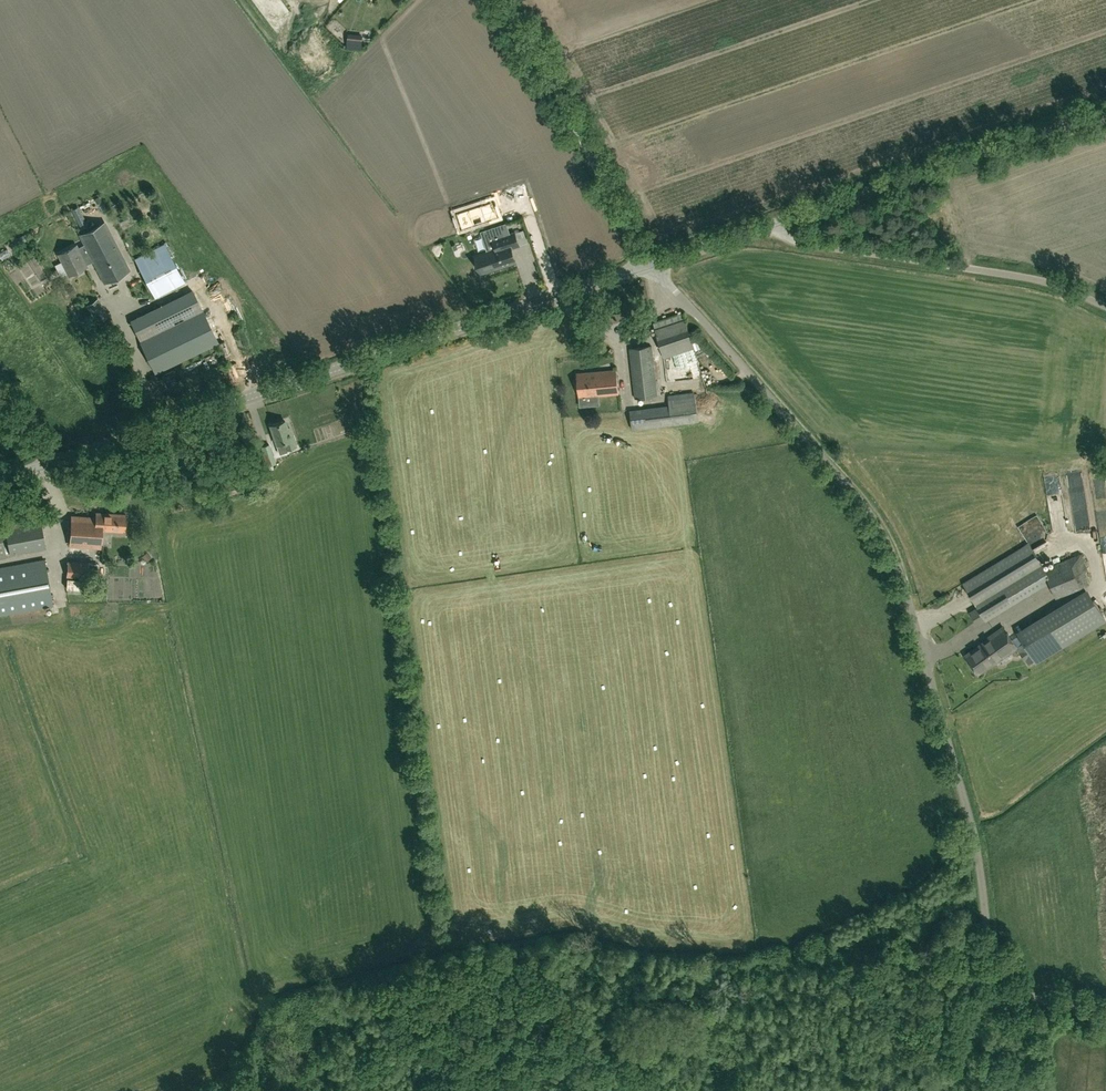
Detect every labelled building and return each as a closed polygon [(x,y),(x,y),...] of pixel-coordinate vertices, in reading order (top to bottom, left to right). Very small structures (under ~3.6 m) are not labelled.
[(363,50),(364,43),(348,40),(347,48),(363,50)] [(488,223),(486,220),(481,204),(457,212),(462,228),(475,224),(476,227),(476,228),(477,228),(487,224),(488,224),(488,223)] [(88,249),(80,253),(76,245),(59,254),(69,275),(86,266),(84,263),(93,259),(105,282),(129,270),(105,223),(81,235),(88,249)] [(488,251),(480,254),(486,272),(509,264),(515,263),(516,262),(515,261),(514,258),(511,248),(519,245),(515,232),(509,234),(506,224),(482,232),(488,251)] [(155,297),(185,282),(165,244),(135,259),(155,297)] [(131,321),(156,372),(218,342),(193,291),(131,321)] [(100,321),(108,316),(97,299),(89,304),(100,321)] [(665,357),(694,347),(685,320),(655,329),(665,357)] [(635,398),(657,395),(651,346),(629,348),(635,398)] [(600,405),(599,395),(619,393),(616,370),(577,373),(578,382),(576,382),(576,388),(578,388),(579,397),(580,407),(600,405)] [(696,387),(696,395),(705,395),(704,379),(676,381),(677,389),(696,387)] [(632,429),(699,421),(694,394),(668,397),(669,405),(630,410),(632,429)] [(287,451),(286,449),(296,446),(290,427),(288,428),(285,420),(271,425),(279,453),(287,451)] [(312,430),(306,433),(309,440),(315,438),(312,430)] [(269,443),(262,446),(267,465),(275,462),(269,443)] [(102,488),(115,484),(112,475),(99,479),(102,488)] [(11,554),(46,547),(39,509),(3,516),(11,554)] [(102,512),(101,517),(72,516),(70,545),(101,547),(102,529),(125,530),(126,514),(102,512)] [(1030,544),(964,583),(987,619),(1050,581),(1053,588),(1052,588),(1056,597),(1090,584),(1084,572),(1088,570),(1087,566),(1090,564),(1088,558),(1084,560),(1081,553),(1045,568),(1030,544)] [(53,605),(45,559),(0,567),(0,614),(53,605)] [(87,577),(88,562),(69,561),(67,576),(87,577)] [(66,588),(67,588),(67,592),(81,593),(82,579),(67,578),(66,588)] [(1037,661),(1103,620),(1092,601),(1049,626),(1044,618),(1035,623),(1018,633),(1037,661)] [(981,644),(994,662),(995,663),(1016,647),(1002,627),(981,643),(981,644)] [(978,673),(994,662),(981,644),(965,655),(978,673)]
